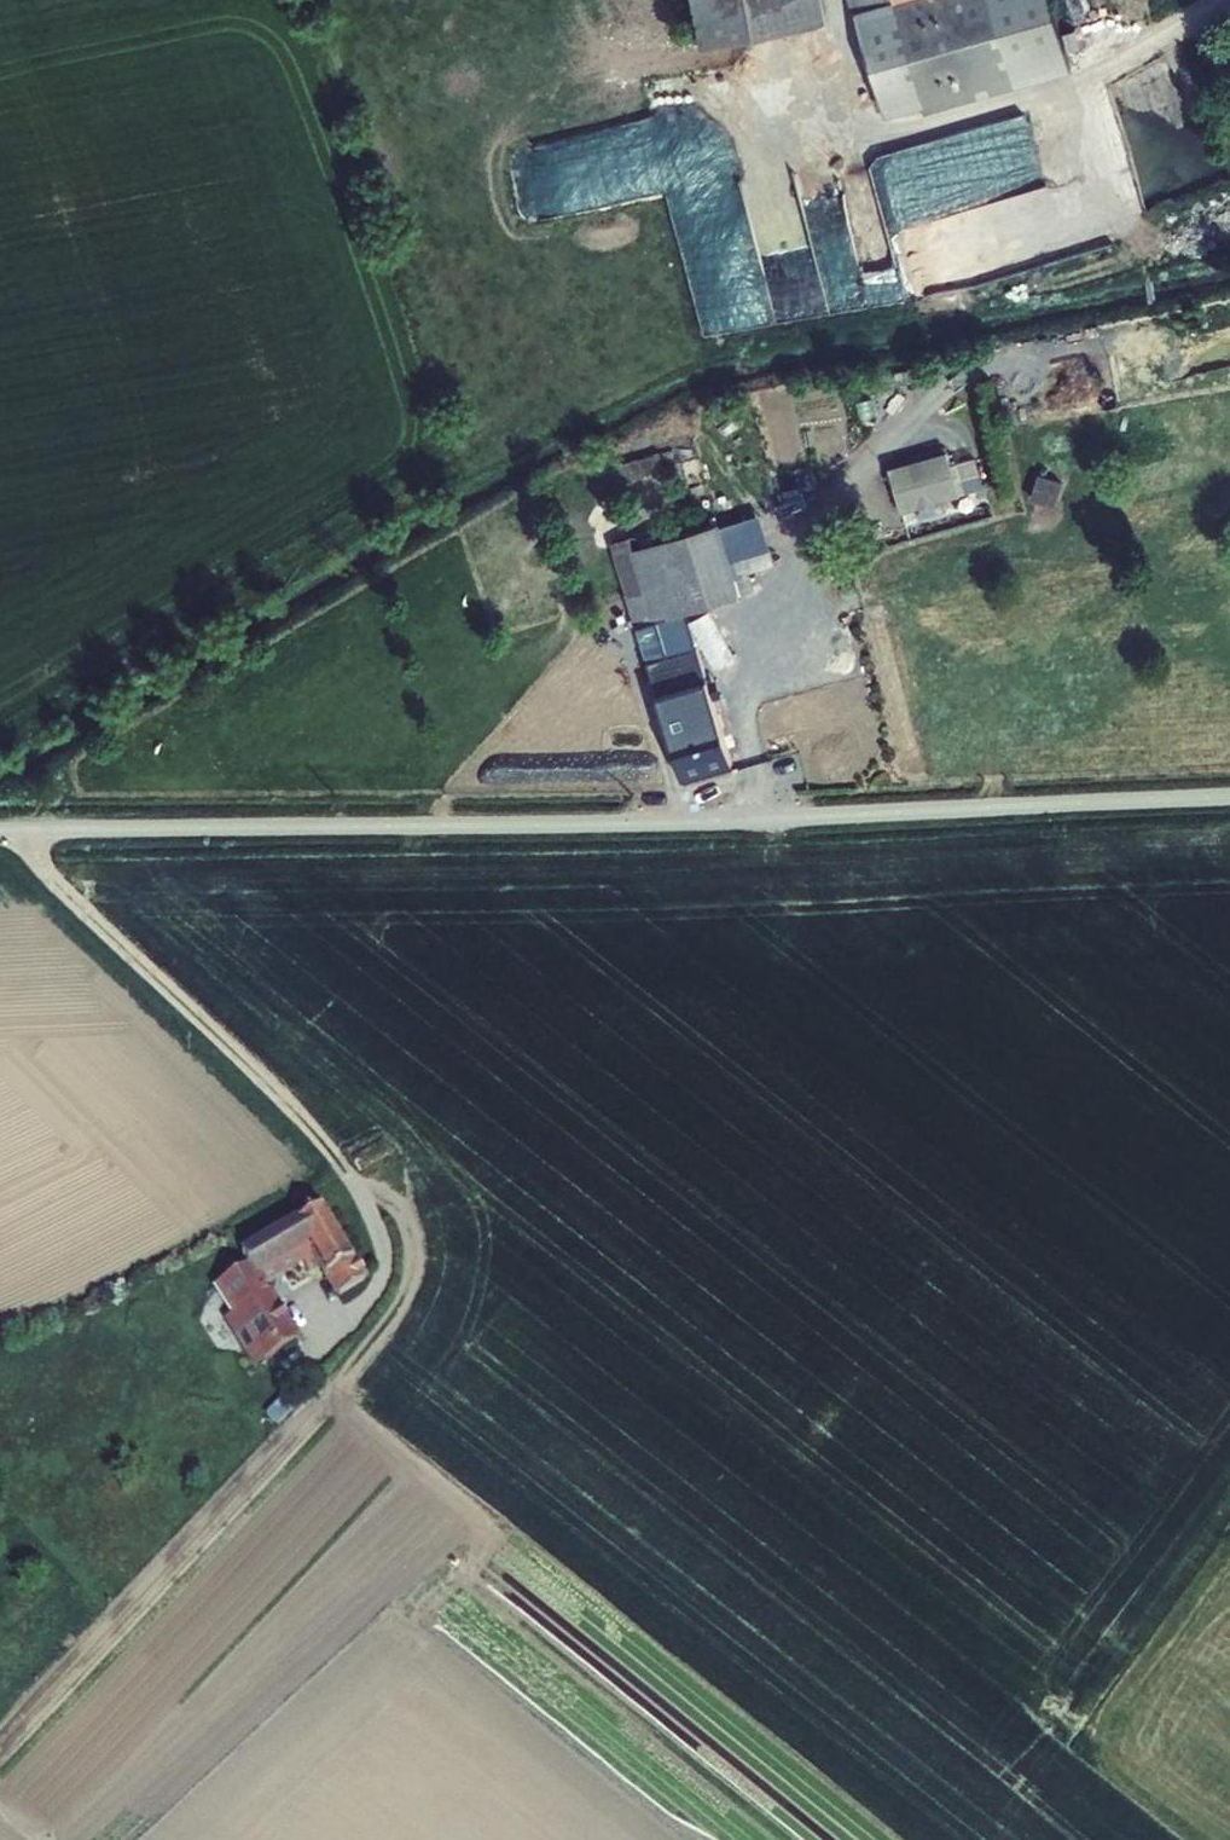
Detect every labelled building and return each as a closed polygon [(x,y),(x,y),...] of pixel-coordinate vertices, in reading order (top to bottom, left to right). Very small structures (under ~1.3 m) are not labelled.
[(712,66),(828,43),(819,0),(701,0),(712,66)] [(923,116),(896,15),(893,0),(843,0),(851,28),(853,27),(882,127),(923,116)] [(896,15),(950,0),(893,0),(896,15)] [(896,15),(923,116),(924,123),(1067,82),(1044,0),(950,0),(896,15)] [(702,293),(707,328),(788,316),(782,282),(763,285),(755,233),(727,237),(735,287),(702,293)] [(867,259),(870,276),(843,281),(846,302),(905,292),(899,254),(867,259)] [(606,495),(662,478),(655,454),(598,472),(606,495)] [(952,461),(896,478),(909,519),(965,502),(952,461)] [(1059,504),(1069,480),(1047,470),(1036,494),(1059,504)] [(650,652),(693,644),(686,618),(746,601),(725,530),(641,554),(637,541),(619,546),(650,652)] [(710,703),(693,644),(650,652),(688,784),(735,773),(715,701),(710,703)] [(236,1313),(266,1362),(297,1343),(275,1305),(282,1276),(281,1275),(303,1262),(309,1272),(321,1265),(340,1296),(365,1281),(323,1209),(246,1255),(252,1266),(221,1284),(237,1312),(236,1313)] [(266,1362),(236,1313),(226,1319),(256,1368),(266,1362)]
